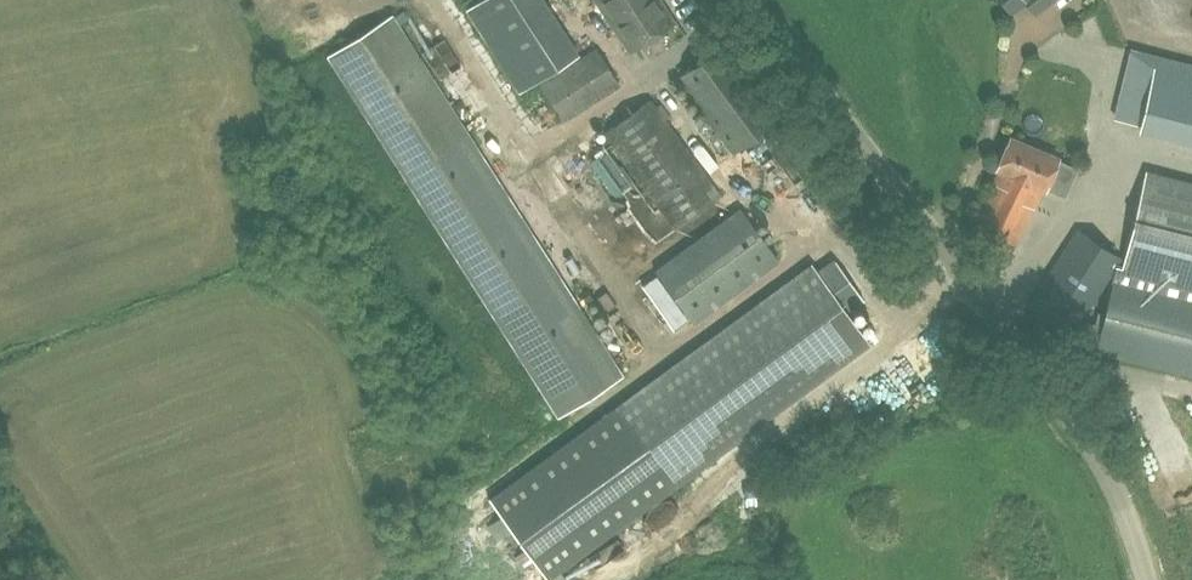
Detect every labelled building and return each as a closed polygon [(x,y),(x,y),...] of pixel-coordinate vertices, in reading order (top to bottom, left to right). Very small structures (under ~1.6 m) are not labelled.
[(577,54),(543,0),(480,0),(468,8),(519,90),(577,54)] [(629,52),(676,21),(662,0),(596,0),(629,52)] [(1011,11),(1025,0),(1035,12),(1050,0),(1002,0),(1011,11)] [(624,375),(470,136),(392,12),(328,52),(558,418),(624,375)] [(732,153),(780,118),(725,43),(677,78),(732,153)] [(1130,47),(1113,118),(1138,125),(1137,131),(1191,145),(1191,63),(1130,47)] [(563,120),(619,85),(596,48),(540,83),(563,120)] [(675,227),(720,194),(650,98),(605,131),(675,227)] [(1065,196),(1078,166),(1058,158),(1058,157),(1009,137),(996,168),(999,169),(971,230),(1013,250),(1043,187),(1065,196)] [(1115,277),(1103,325),(1082,320),(1122,256),(1076,228),(1028,305),(1073,333),(1077,327),(1100,334),(1097,349),(1191,373),(1191,182),(1146,170),(1121,266),(1117,265),(1115,277)] [(606,174),(591,184),(600,198),(615,188),(606,174)] [(693,321),(779,259),(741,207),(655,270),(693,321)] [(642,279),(670,255),(655,239),(628,263),(642,279)] [(873,343),(849,311),(862,301),(833,262),(819,273),(812,263),(490,500),(549,579),(550,579),(873,343)] [(694,522),(660,546),(672,563),(706,539),(694,522)] [(651,577),(642,561),(610,579),(646,579),(651,577)]
